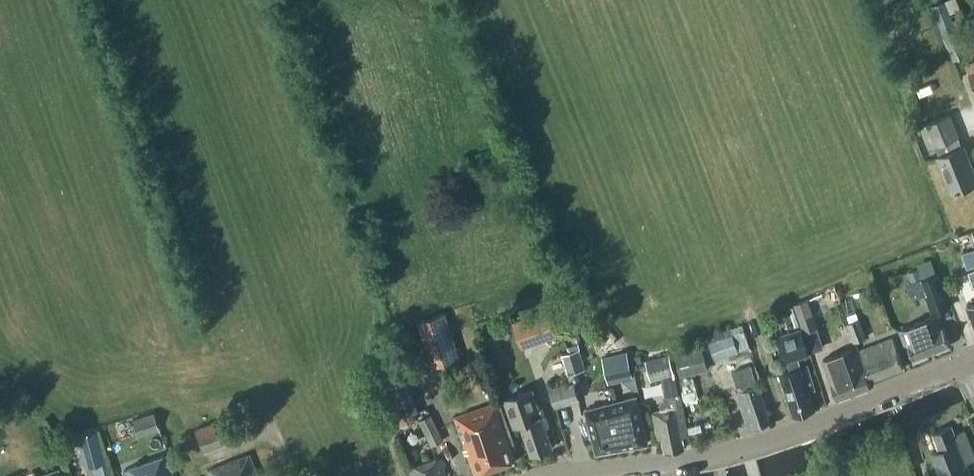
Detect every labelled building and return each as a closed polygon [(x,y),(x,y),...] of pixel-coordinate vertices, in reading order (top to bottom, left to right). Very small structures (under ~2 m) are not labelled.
[(957,63),(966,59),(964,54),(967,53),(946,0),(944,0),(932,5),(957,63)] [(940,155),(939,155),(953,191),(973,183),(969,169),(973,168),(964,145),(963,146),(951,113),(927,123),(940,155)] [(910,271),(913,280),(921,276),(918,268),(910,271)] [(920,278),(933,313),(953,306),(939,271),(920,278)] [(842,301),(850,322),(848,322),(855,340),(866,336),(852,297),(842,301)] [(798,311),(805,331),(818,327),(811,307),(808,298),(795,303),(798,312),(798,311)] [(549,311),(514,323),(523,348),(558,336),(549,311)] [(418,321),(433,366),(460,357),(445,312),(418,321)] [(905,341),(908,340),(914,357),(950,345),(943,325),(941,326),(937,315),(900,328),(905,341)] [(603,324),(595,330),(604,343),(614,337),(613,336),(612,335),(610,331),(606,326),(606,327),(603,324)] [(788,359),(791,370),(781,373),(795,415),(815,408),(810,390),(815,389),(807,365),(802,367),(798,356),(810,353),(802,328),(779,335),(787,360),(788,359)] [(710,341),(716,359),(740,351),(733,332),(710,341)] [(860,349),(871,380),(904,366),(894,336),(860,349)] [(618,339),(608,341),(610,351),(620,348),(618,339)] [(833,357),(823,360),(826,369),(830,382),(831,381),(837,398),(870,386),(866,369),(858,346),(833,357)] [(676,354),(682,376),(710,369),(704,347),(676,354)] [(563,354),(569,374),(587,368),(581,349),(563,354)] [(634,376),(628,351),(604,356),(610,381),(634,376)] [(646,360),(651,379),(675,373),(670,354),(646,360)] [(752,418),(755,426),(771,421),(758,383),(758,384),(751,364),(733,371),(739,390),(736,391),(747,420),(752,418)] [(401,366),(371,377),(388,421),(390,421),(413,412),(418,410),(401,366)] [(574,380),(551,386),(556,406),(579,399),(574,380)] [(505,398),(515,425),(521,423),(532,454),(553,446),(546,426),(550,425),(543,405),(539,406),(533,388),(505,398)] [(661,409),(651,410),(657,438),(664,436),(666,450),(685,447),(683,437),(689,435),(681,394),(667,396),(666,396),(659,404),(661,405),(661,409)] [(591,425),(597,451),(648,442),(639,404),(637,405),(634,395),(589,407),(593,424),(591,425)] [(455,416),(475,474),(516,459),(512,449),(516,447),(500,400),(455,416)] [(132,419),(137,435),(158,428),(153,412),(132,419)] [(413,412),(390,421),(393,428),(416,420),(413,412)] [(420,419),(432,444),(444,439),(431,413),(420,419)] [(195,428),(204,451),(232,440),(223,417),(195,428)] [(972,475),(967,462),(973,459),(973,452),(965,429),(955,433),(952,424),(933,432),(940,448),(933,451),(943,475),(970,475),(972,475)] [(79,443),(85,468),(105,462),(96,430),(77,436),(79,443)] [(166,453),(123,468),(126,475),(174,475),(166,453)] [(249,453),(208,469),(210,475),(258,475),(249,453)] [(441,456),(410,467),(413,475),(447,475),(441,456)]
